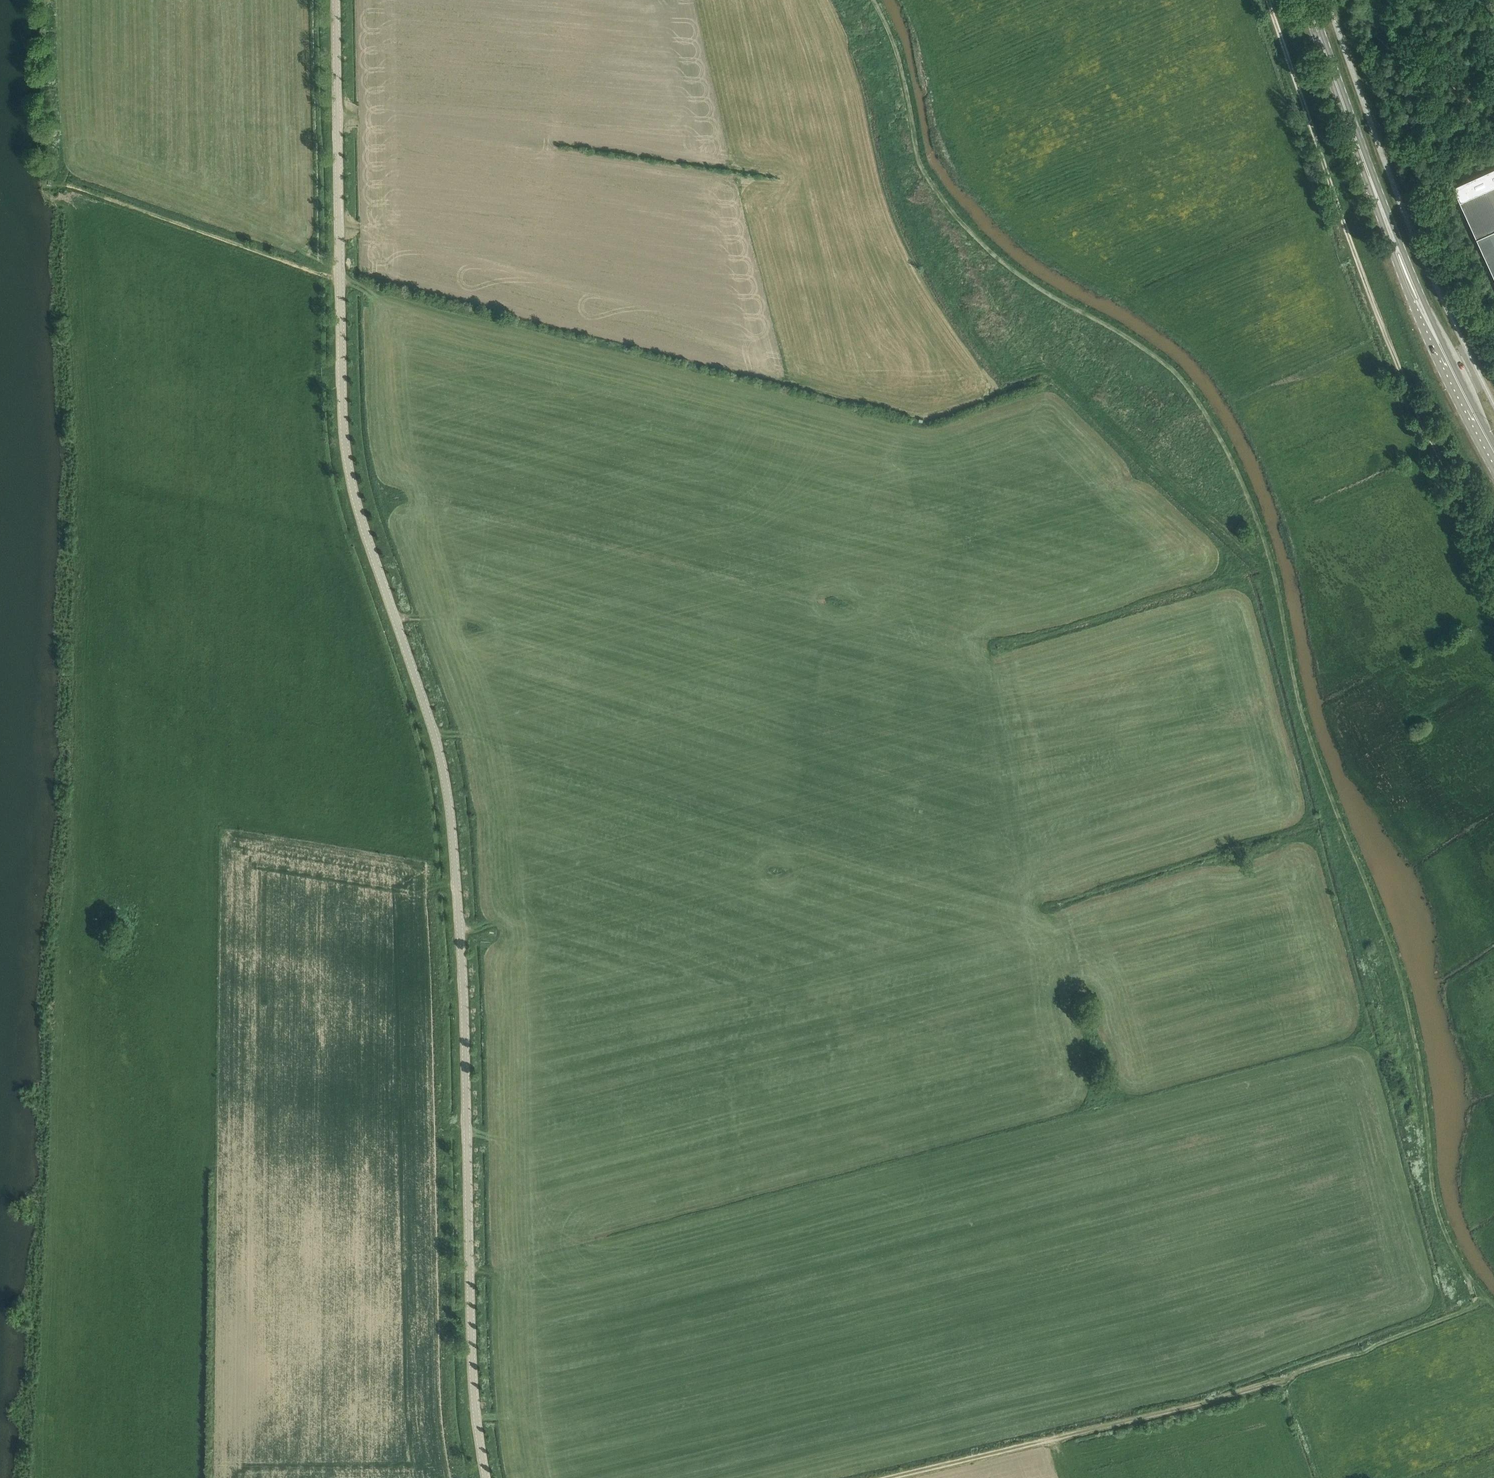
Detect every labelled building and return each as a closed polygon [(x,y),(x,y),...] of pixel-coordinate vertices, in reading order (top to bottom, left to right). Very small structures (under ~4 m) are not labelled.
[(1493,277),(1493,185),(1459,201),(1493,277)]
